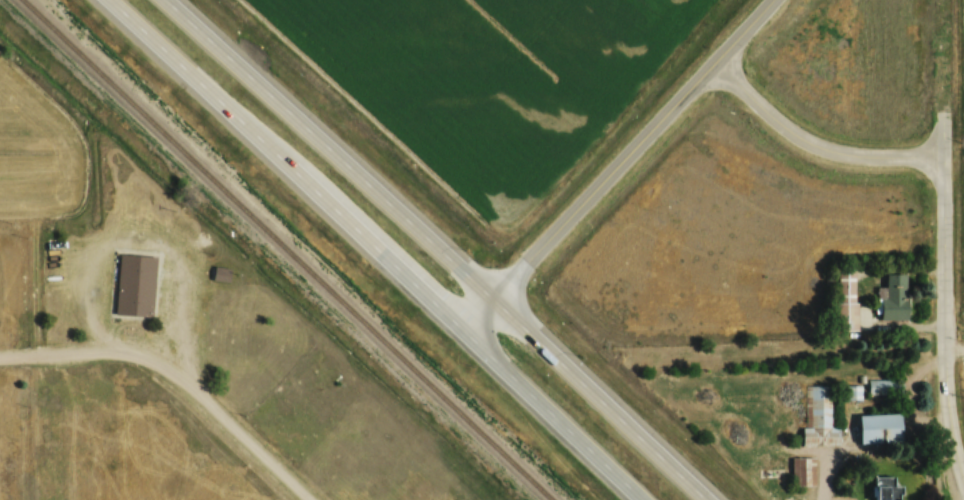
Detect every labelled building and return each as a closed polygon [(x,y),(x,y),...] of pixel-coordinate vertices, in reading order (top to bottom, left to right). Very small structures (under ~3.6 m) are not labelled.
[(155,257),(118,254),(115,314),(152,317),(155,257)] [(227,281),(229,270),(215,267),(213,278),(227,281)] [(856,329),(856,271),(838,271),(838,329),(856,329)] [(907,273),(882,273),(883,319),(907,319),(907,273)] [(839,445),(839,425),(836,425),(835,385),(803,385),(804,445),(839,445)] [(860,443),(902,442),(901,413),(859,414),(860,443)] [(815,457),(792,457),(792,485),(814,485),(815,457)] [(875,499),(900,499),(900,485),(894,485),(894,476),(875,476),(875,499)]
